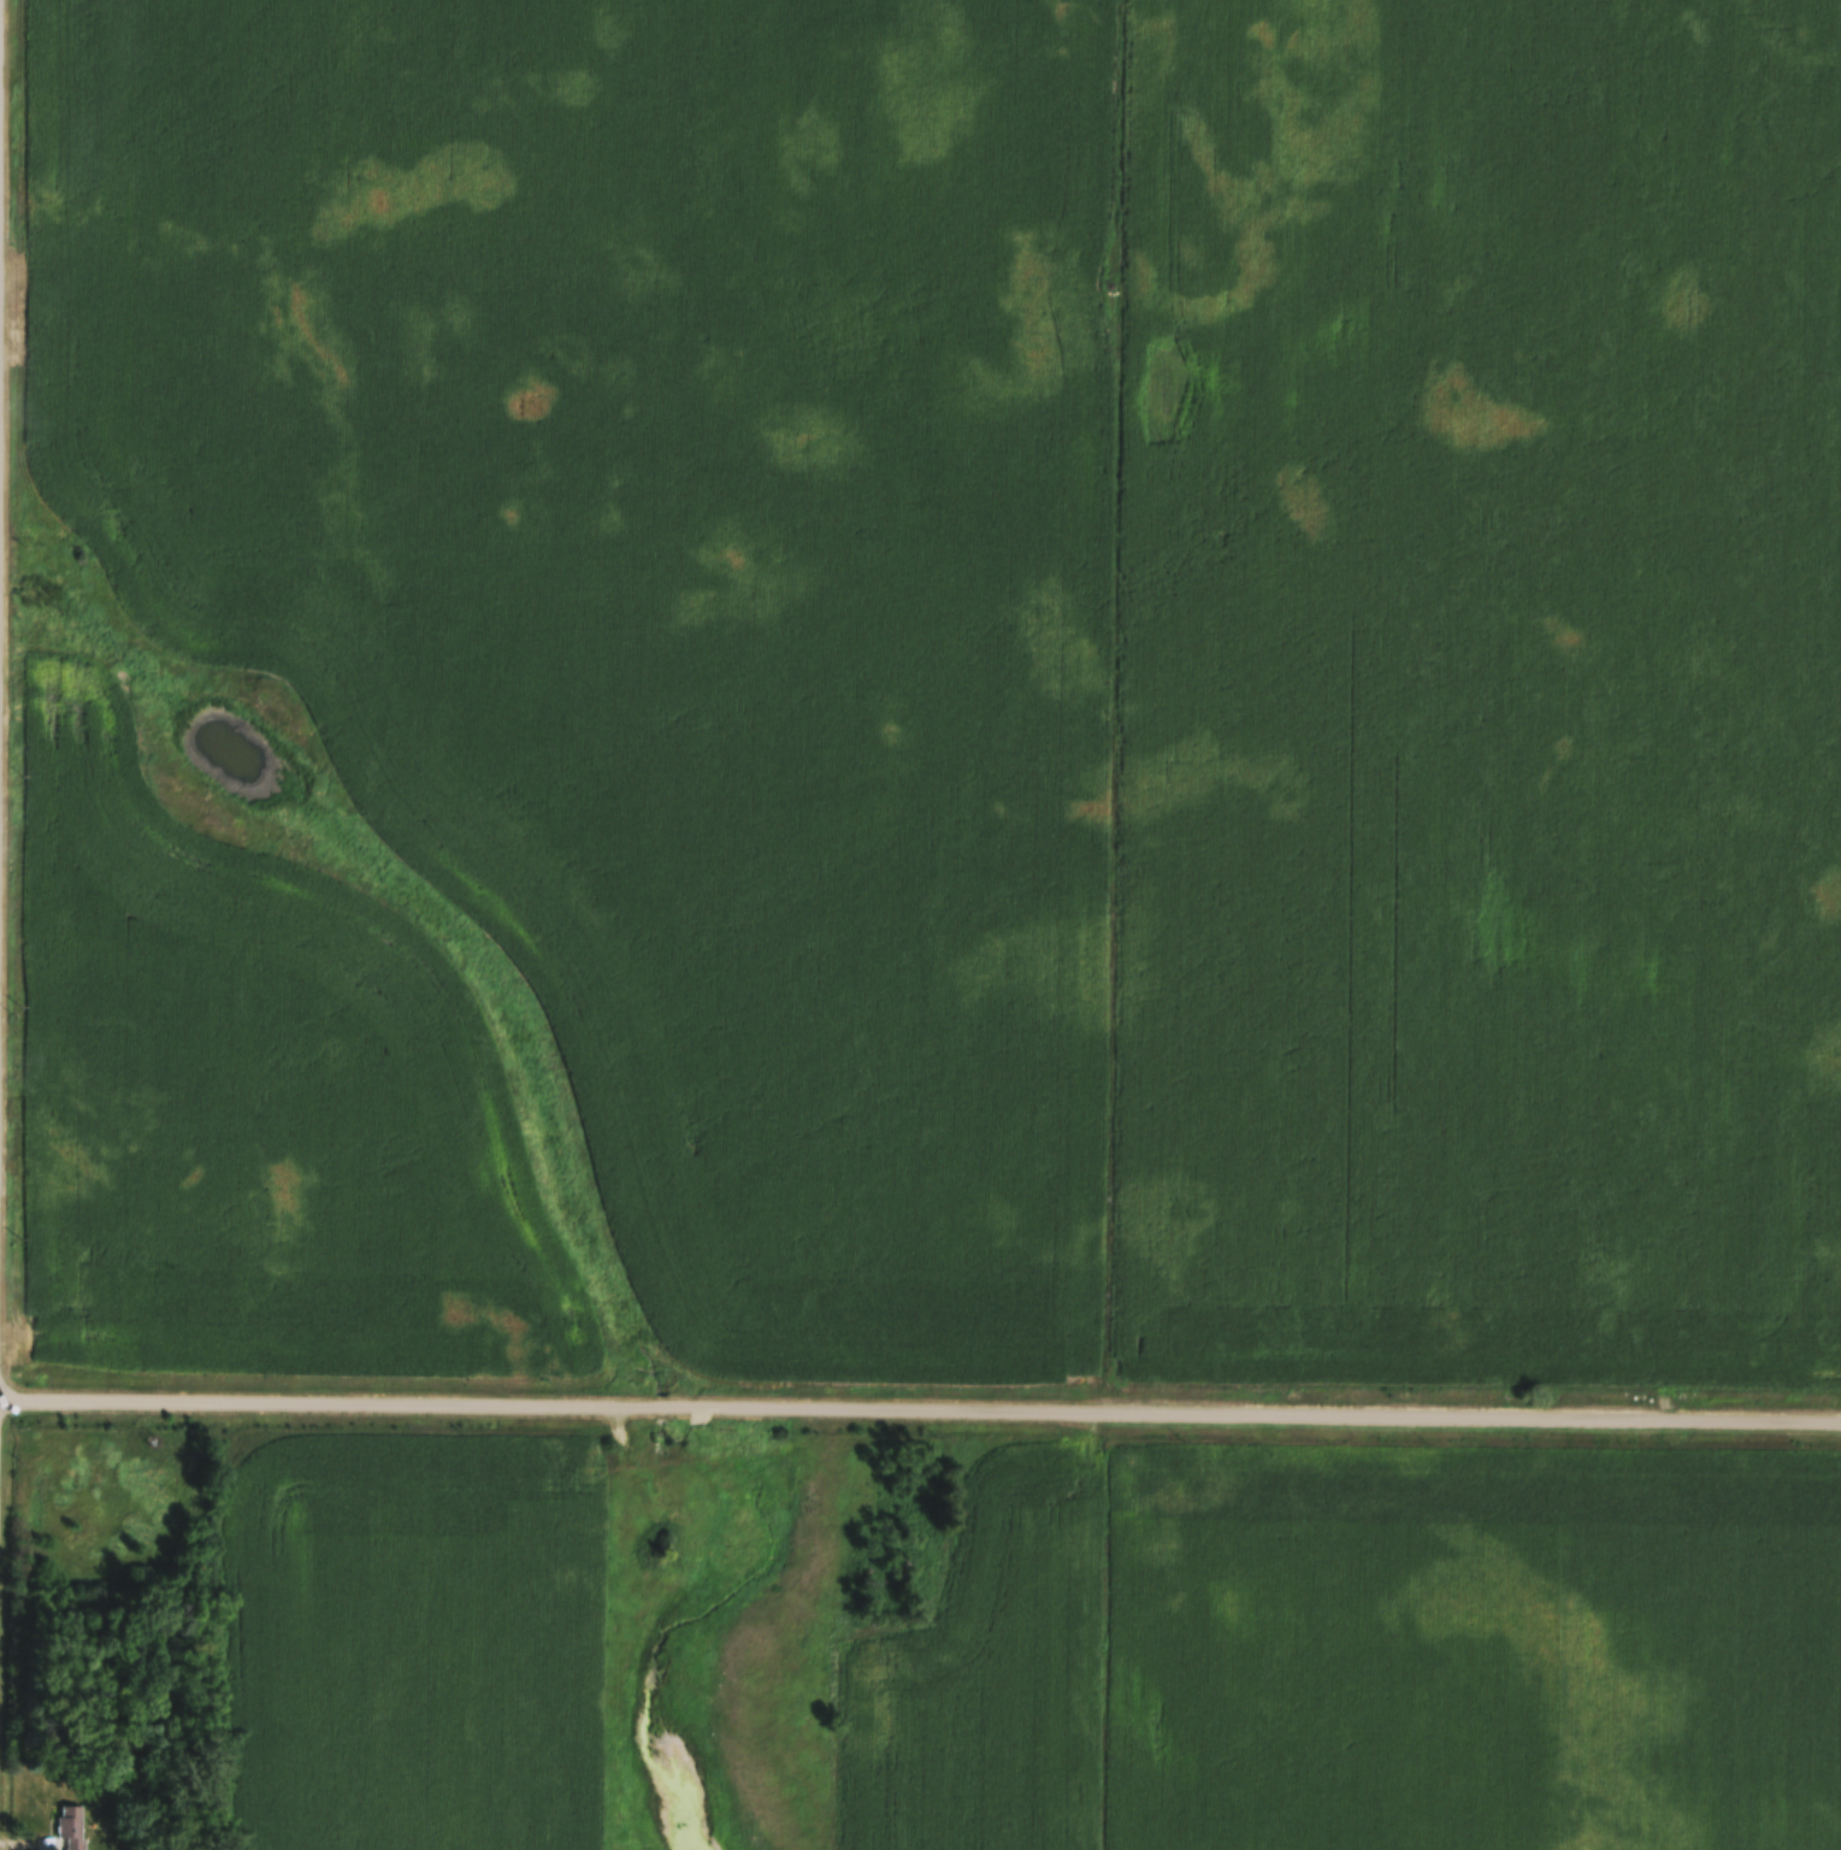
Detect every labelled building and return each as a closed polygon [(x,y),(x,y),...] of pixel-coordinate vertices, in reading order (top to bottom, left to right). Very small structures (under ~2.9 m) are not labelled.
[(81,1808),(58,1808),(58,1841),(81,1841),(81,1808)]
